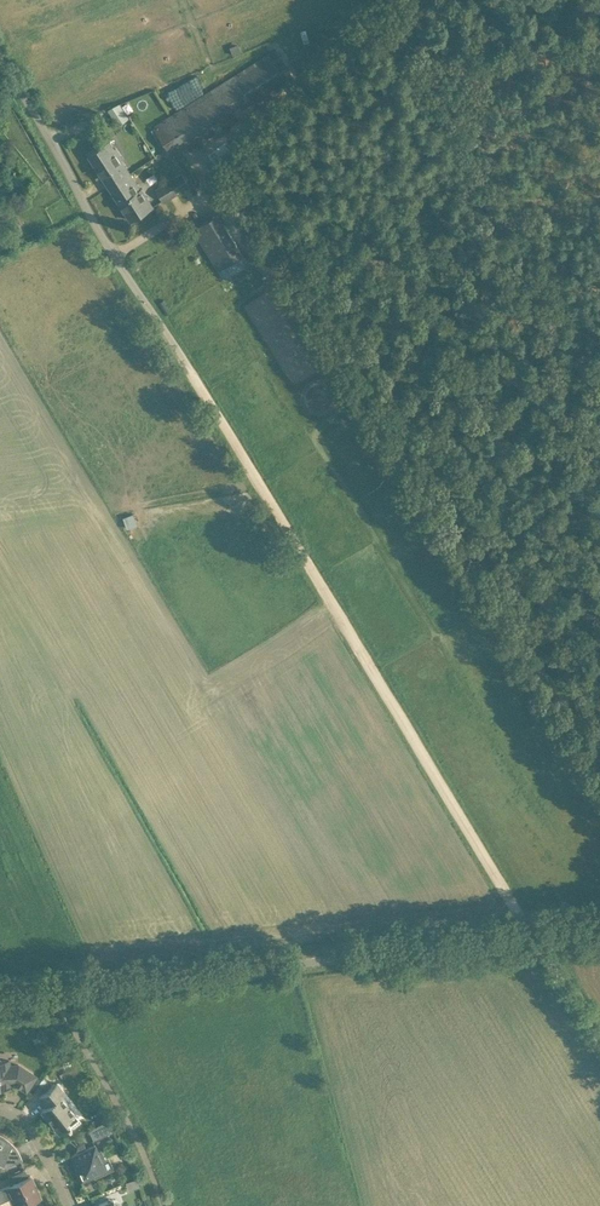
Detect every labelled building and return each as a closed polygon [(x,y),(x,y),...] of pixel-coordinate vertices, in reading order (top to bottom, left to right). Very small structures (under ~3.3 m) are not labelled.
[(174,158),(232,121),(289,85),(270,55),(213,91),(154,127),(174,158)] [(115,123),(128,117),(120,101),(107,107),(115,123)] [(110,186),(130,173),(120,157),(122,156),(117,148),(115,149),(110,142),(90,155),(110,186)] [(110,186),(111,187),(132,220),(152,207),(148,200),(149,199),(142,189),(139,190),(137,187),(138,186),(138,187),(139,186),(130,173),(110,186)] [(164,202),(190,186),(182,173),(155,189),(164,202)] [(218,270),(244,255),(218,213),(192,229),(218,270)] [(9,1059),(0,1060),(0,1085),(10,1085),(10,1082),(13,1082),(26,1090),(35,1075),(18,1064),(9,1065),(9,1059)] [(60,1133),(78,1118),(60,1095),(65,1092),(57,1082),(39,1096),(46,1106),(41,1109),(60,1133)] [(93,1139),(111,1131),(106,1120),(88,1129),(93,1139)] [(10,1165),(22,1159),(17,1148),(8,1139),(0,1134),(0,1159),(10,1165)] [(77,1153),(71,1155),(77,1167),(75,1167),(81,1181),(93,1176),(94,1179),(106,1174),(103,1169),(105,1168),(101,1159),(104,1158),(101,1150),(98,1152),(95,1145),(86,1149),(83,1143),(82,1143),(81,1143),(80,1144),(79,1144),(78,1145),(78,1146),(77,1146),(77,1147),(76,1148),(76,1149),(76,1151),(77,1152),(77,1153)] [(30,1175),(0,1189),(0,1202),(12,1197),(16,1205),(33,1205),(32,1202),(41,1198),(30,1175)] [(108,1197),(107,1201),(92,1205),(120,1205),(121,1204),(113,1200),(113,1199),(112,1199),(108,1197)]
